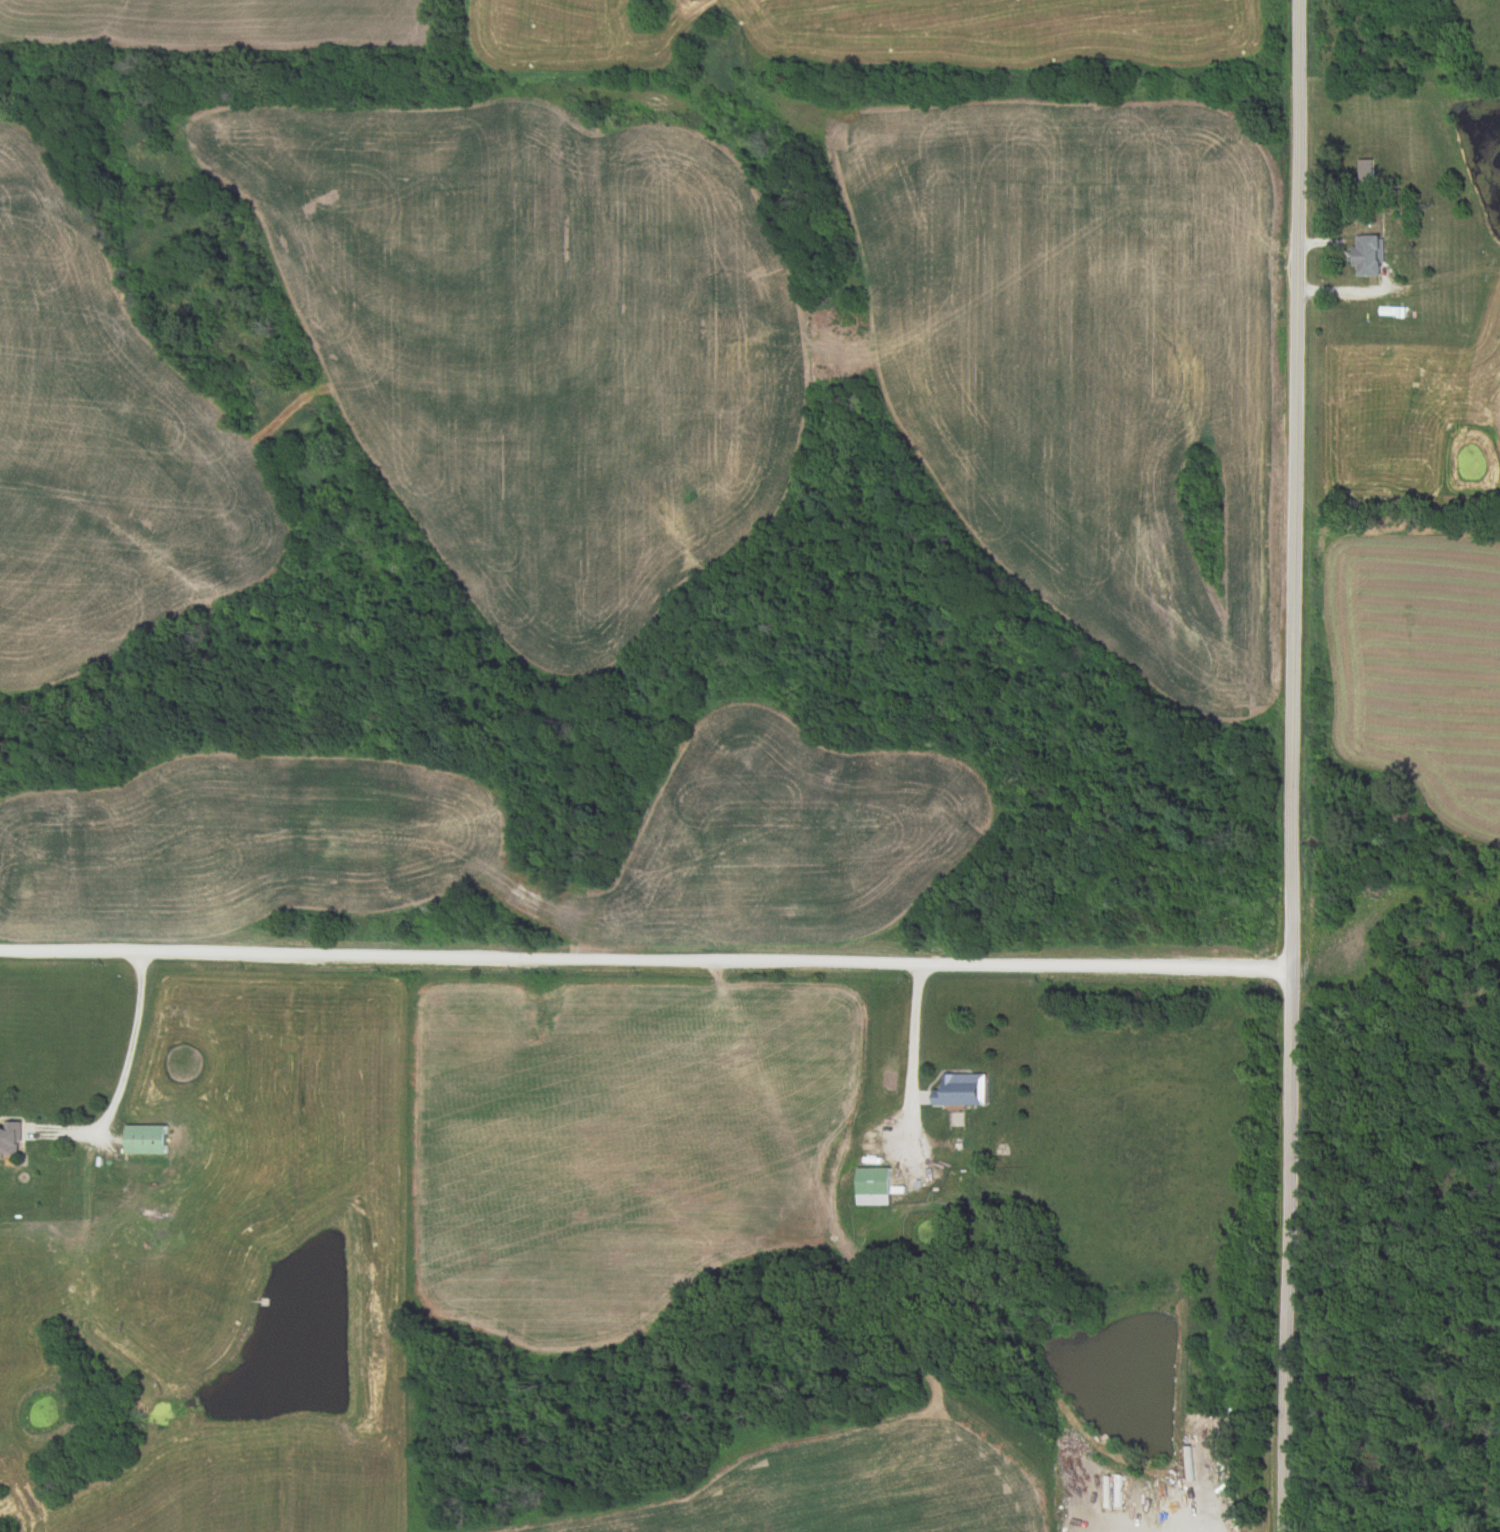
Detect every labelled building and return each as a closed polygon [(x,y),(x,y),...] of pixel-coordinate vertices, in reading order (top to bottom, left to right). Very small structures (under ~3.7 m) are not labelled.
[(1380,237),(1356,237),(1356,278),(1380,278),(1380,237)] [(987,1107),(987,1075),(942,1075),(942,1093),(931,1093),(931,1107),(987,1107)] [(0,1125),(0,1157),(24,1157),(24,1125),(0,1125)] [(167,1127),(126,1127),(126,1155),(167,1155),(167,1127)] [(890,1169),(856,1169),(856,1206),(890,1206),(890,1169)]
